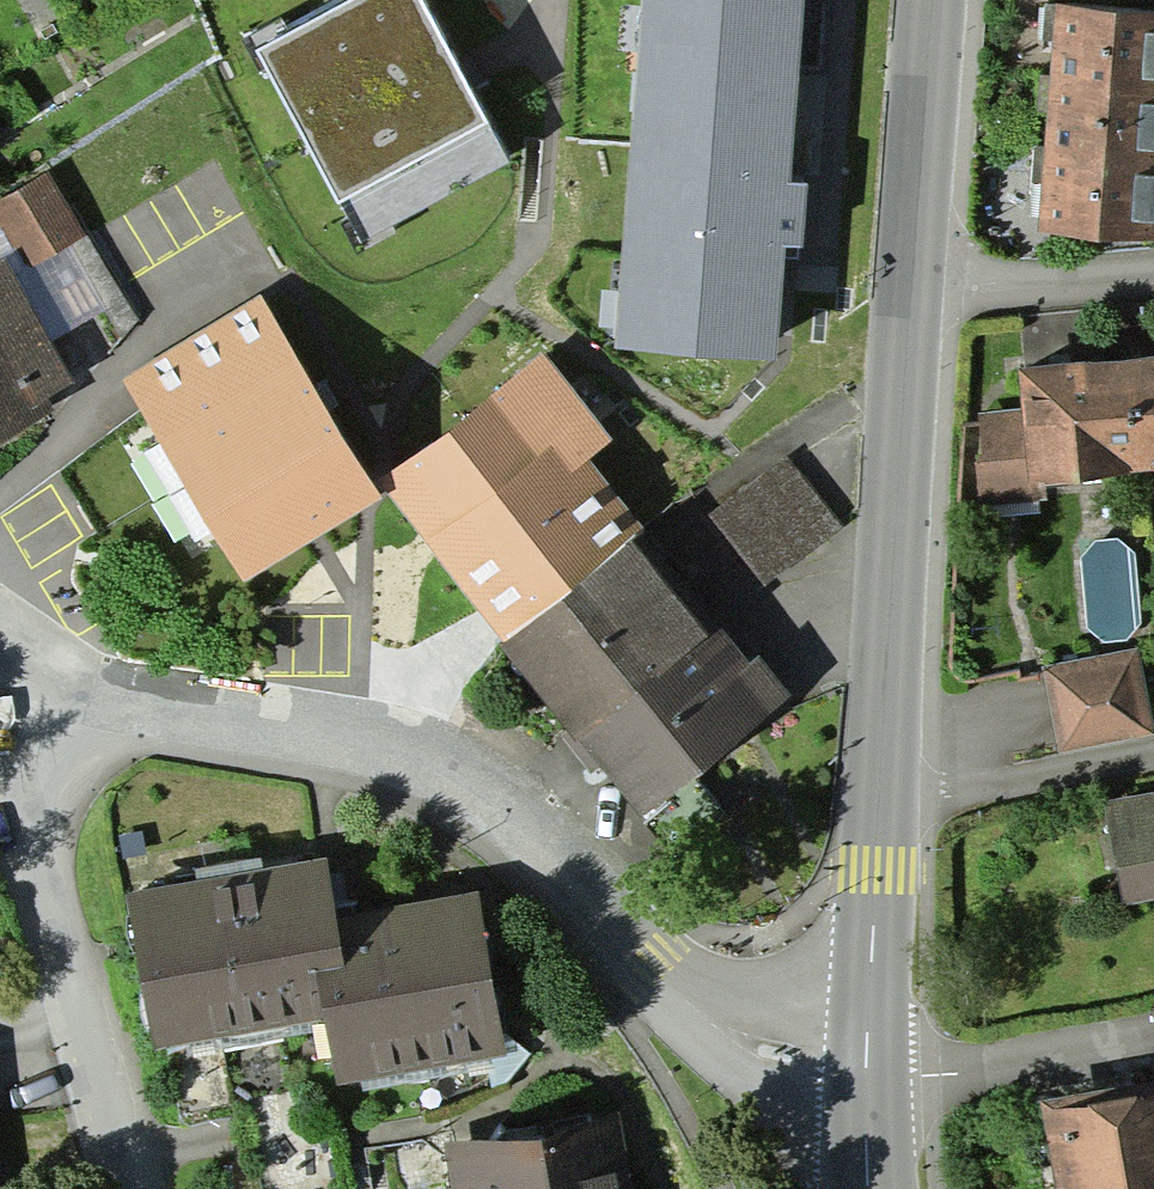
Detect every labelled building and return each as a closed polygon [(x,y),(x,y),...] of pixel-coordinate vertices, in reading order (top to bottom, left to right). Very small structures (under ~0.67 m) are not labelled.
[(260,44),(363,239),(512,162),(427,0),(344,0),(260,44)] [(619,344),(775,355),(782,262),(804,264),(810,178),(791,176),(798,69),(821,70),(826,0),(643,0),(619,344)] [(1097,0),(1064,0),(1046,208),(1153,218),(1153,215),(1153,5),(1097,0)] [(0,204),(0,227),(23,267),(77,236),(44,179),(0,204)] [(0,273),(0,439),(40,415),(32,401),(65,380),(0,273)] [(116,375),(234,580),(373,501),(254,295),(116,375)] [(626,439),(556,344),(380,480),(493,628),(639,523),(596,454),(626,439)] [(1025,365),(1029,407),(973,412),(981,505),(1039,500),(1037,471),(1126,463),(1125,451),(1153,448),(1153,355),(1025,365)] [(786,452),(709,508),(766,584),(842,527),(786,452)] [(636,536),(497,644),(623,801),(757,693),(636,536)] [(1043,668),(1060,753),(1153,733),(1153,726),(1138,648),(1043,668)] [(1115,798),(1129,867),(1153,862),(1153,790),(1115,798)] [(322,854),(135,885),(159,1027),(331,998),(343,1064),(499,1037),(473,887),(332,911),(322,854)] [(1055,1101),(1069,1188),(1153,1188),(1153,1085),(1055,1101)] [(456,1137),(465,1188),(629,1188),(615,1109),(456,1137)]
